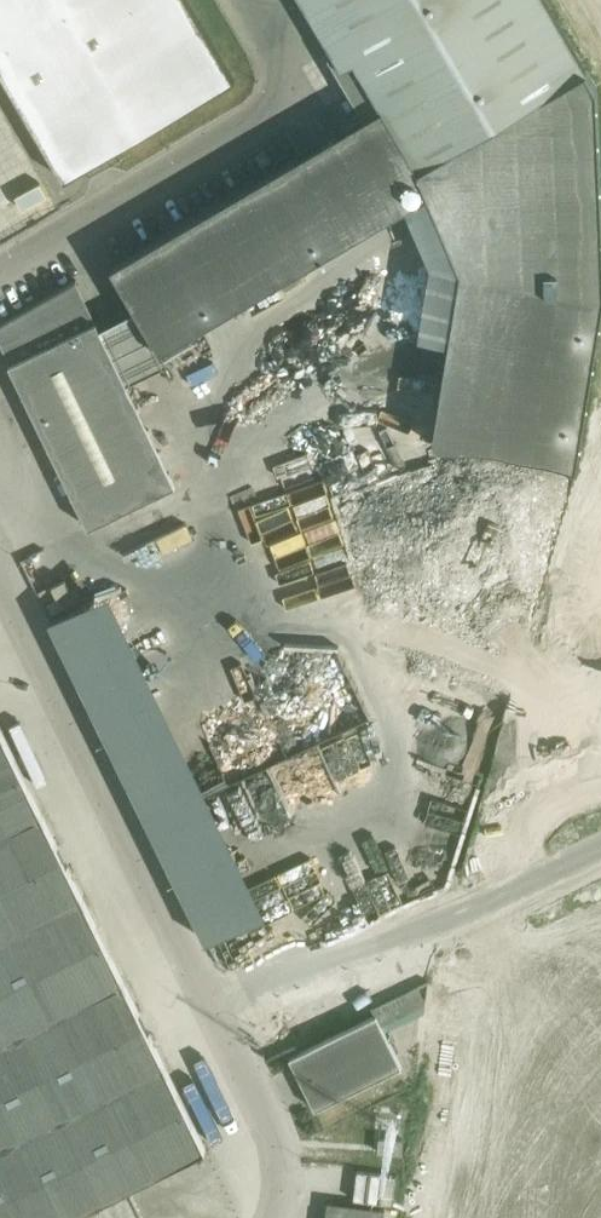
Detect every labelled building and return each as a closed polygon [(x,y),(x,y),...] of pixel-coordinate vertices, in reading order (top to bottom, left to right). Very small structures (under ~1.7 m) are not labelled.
[(65,177),(234,78),(189,0),(0,0),(0,66),(65,177)] [(343,64),(336,68),(365,117),(383,106),(418,167),(419,167),(586,69),(546,0),(305,0),(343,64)] [(419,167),(432,189),(462,267),(433,443),(577,465),(600,320),(600,177),(597,86),(586,69),(419,167)] [(161,348),(349,237),(301,154),(112,265),(161,348)] [(444,252),(425,267),(431,275),(451,261),(444,252)] [(89,526),(176,483),(77,280),(76,278),(0,323),(0,343),(89,526)] [(137,364),(124,371),(135,391),(147,384),(137,364)] [(198,374),(187,380),(197,396),(208,390),(198,374)] [(71,873),(0,728),(0,1217),(64,1217),(206,1148),(71,873)] [(425,980),(371,1006),(375,1014),(290,1056),(315,1108),(402,1065),(387,1034),(425,1015),(424,1003),(425,980)] [(403,1138),(379,1136),(378,1151),(403,1152),(403,1138)] [(396,1174),(357,1169),(353,1198),(392,1204),(396,1174)]
